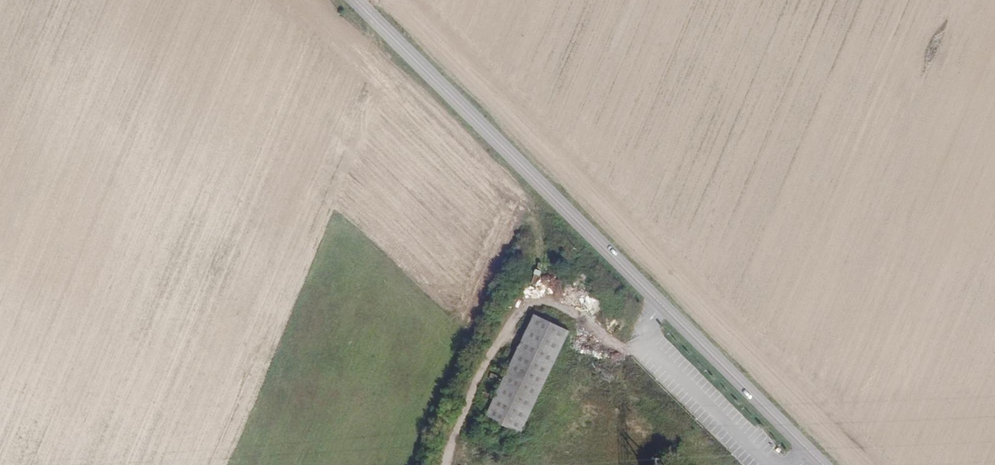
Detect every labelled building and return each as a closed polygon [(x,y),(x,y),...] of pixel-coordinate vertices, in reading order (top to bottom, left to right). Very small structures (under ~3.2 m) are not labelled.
[(526,433),(571,331),(536,315),(491,418),(526,433)]
